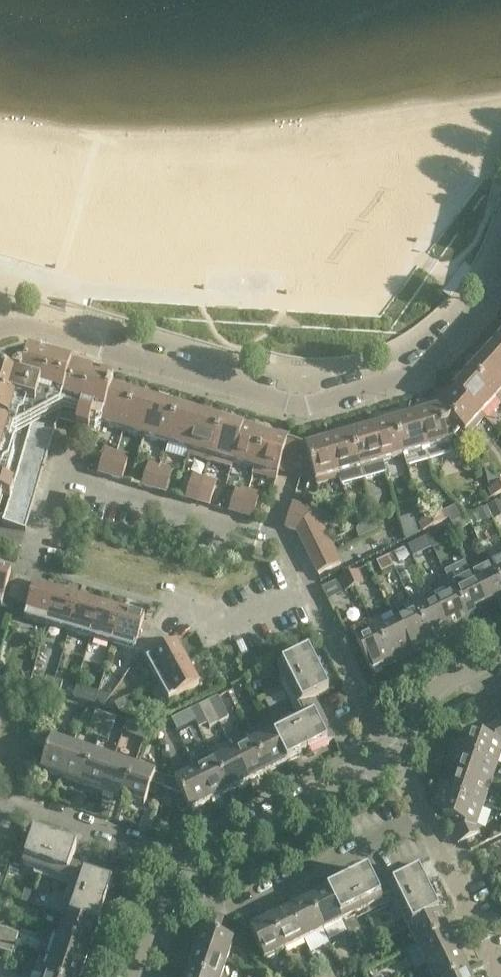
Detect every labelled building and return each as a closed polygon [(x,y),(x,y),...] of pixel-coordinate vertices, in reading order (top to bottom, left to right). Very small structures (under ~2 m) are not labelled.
[(487,345),(481,352),(500,370),(500,340),(500,339),(491,349),(487,345)] [(479,363),(470,373),(496,396),(495,398),(499,401),(500,398),(500,370),(481,352),(475,359),(479,363)] [(101,424),(114,385),(113,384),(115,378),(30,353),(28,360),(18,362),(16,369),(5,375),(0,373),(0,520),(3,521),(2,523),(26,530),(54,433),(62,406),(81,412),(76,428),(98,434),(99,432),(101,424)] [(460,383),(456,379),(450,386),(481,414),(481,413),(495,398),(496,396),(470,373),(460,383)] [(114,385),(101,424),(110,427),(123,430),(133,397),(120,393),(121,387),(114,385)] [(444,393),(448,397),(440,406),(466,430),(465,431),(468,435),(485,416),(481,413),(481,414),(450,386),(444,393)] [(157,397),(148,395),(146,400),(133,397),(123,430),(145,437),(157,397)] [(177,409),(163,405),(165,400),(157,397),(145,437),(167,443),(177,409)] [(429,463),(452,456),(448,442),(465,431),(466,430),(440,406),(438,408),(424,412),(422,406),(414,409),(429,463)] [(201,410),(192,407),(190,413),(177,409),(167,443),(188,449),(186,454),(188,454),(201,410)] [(393,421),(404,455),(406,459),(408,469),(429,463),(414,409),(405,411),(407,417),(393,421)] [(221,422),(207,418),(209,412),(201,410),(188,454),(210,461),(221,422)] [(380,425),(379,419),(370,421),(382,461),(404,455),(393,421),(380,425)] [(244,423),(235,420),(234,426),(221,422),(210,461),(232,467),(234,463),(233,463),(244,423)] [(386,475),(384,466),(382,461),(370,421),(361,424),(363,430),(350,434),(364,482),(386,475)] [(265,435),(251,431),(253,425),(244,423),(233,463),(234,463),(253,468),(252,473),(254,474),(265,435)] [(326,434),(339,479),(342,488),(364,482),(350,434),(336,437),(335,432),(326,434)] [(289,436),(279,433),(278,439),(265,435),(254,474),(276,480),(289,436)] [(288,473),(290,473),(314,480),(316,486),(339,479),(326,434),(318,437),(319,443),(305,447),(297,444),(288,473)] [(117,451),(105,448),(98,473),(110,476),(117,451)] [(122,480),(129,455),(117,451),(110,476),(122,480)] [(161,464),(149,461),(142,486),(154,489),(161,464)] [(166,493),(173,468),(161,464),(154,489),(166,493)] [(205,477),(193,474),(185,499),(197,502),(205,477)] [(210,506),(217,481),(205,477),(197,502),(210,506)] [(492,498),(500,494),(500,487),(500,485),(488,490),(492,498)] [(248,490),(236,487),(229,511),(241,515),(248,490)] [(253,519),(261,494),(248,490),(241,515),(253,519)] [(76,511),(81,497),(68,493),(63,507),(76,511)] [(285,528),(297,531),(315,509),(292,503),(285,528)] [(443,513),(431,519),(435,527),(446,521),(449,520),(451,524),(466,517),(460,504),(443,513)] [(488,508),(479,512),(484,523),(493,518),(488,508)] [(325,530),(322,525),(315,509),(297,531),(302,542),(325,530)] [(419,524),(423,532),(435,527),(431,519),(419,524)] [(389,533),(395,547),(403,543),(397,529),(389,533)] [(302,542),(307,553),(330,541),(325,530),(302,542)] [(307,553),(312,563),(336,552),(330,541),(307,553)] [(416,542),(408,545),(413,556),(421,552),(416,542)] [(404,546),(394,552),(399,561),(410,556),(404,546)] [(318,574),(341,563),(336,552),(312,563),(318,574)] [(388,555),(377,561),(382,571),(393,566),(388,555)] [(489,563),(500,587),(500,557),(489,563)] [(497,598),(500,607),(500,587),(489,563),(470,573),(485,604),(497,598)] [(364,583),(358,570),(349,575),(355,587),(364,583)] [(1,607),(4,598),(11,574),(0,571),(0,607),(1,607)] [(470,624),(471,626),(479,622),(473,610),(485,604),(470,573),(450,583),(470,624)] [(4,598),(16,602),(23,578),(11,574),(4,598)] [(339,579),(346,592),(355,587),(349,575),(339,579)] [(29,605),(34,586),(35,586),(36,582),(23,578),(16,602),(28,605),(29,605)] [(448,578),(429,588),(436,602),(451,634),(470,624),(450,583),(448,578)] [(57,592),(35,586),(34,586),(29,605),(28,605),(24,618),(47,625),(57,592)] [(57,592),(47,625),(69,632),(79,598),(57,592)] [(79,598),(69,632),(91,638),(101,605),(79,598)] [(436,602),(423,609),(418,598),(411,602),(431,644),(451,634),(436,602)] [(411,602),(404,605),(409,616),(397,622),(412,653),(431,644),(411,602)] [(101,605),(91,638),(113,644),(123,611),(101,605)] [(159,632),(151,625),(143,623),(145,618),(123,611),(113,644),(142,653),(159,632)] [(397,622),(383,628),(378,618),(372,621),(392,663),(412,653),(397,622)] [(351,631),(372,673),(392,663),(372,621),(351,631)] [(142,653),(157,680),(188,664),(176,643),(172,646),(168,639),(159,632),(142,653)] [(329,692),(318,671),(308,651),(277,666),(298,707),(329,692)] [(157,680),(169,701),(199,684),(188,664),(157,680)] [(55,680),(46,677),(43,690),(51,692),(55,680)] [(51,692),(59,694),(63,682),(55,680),(51,692)] [(86,702),(94,704),(98,692),(90,690),(86,702)] [(282,693),(275,696),(278,703),(285,700),(282,693)] [(215,711),(225,706),(219,695),(210,700),(215,711)] [(118,713),(130,707),(125,699),(114,705),(118,713)] [(200,705),(206,716),(215,711),(210,700),(200,705)] [(223,707),(214,712),(219,722),(228,717),(223,707)] [(335,739),(319,708),(312,712),(327,743),(335,739)] [(95,712),(91,723),(101,727),(105,715),(95,712)] [(214,712),(204,717),(208,724),(209,727),(219,722),(214,712)] [(273,731),(280,746),(288,762),(327,743),(312,712),(273,731)] [(101,727),(112,730),(115,719),(105,715),(101,727)] [(485,727),(482,736),(471,732),(467,745),(454,741),(451,750),(496,766),(500,752),(500,722),(500,720),(485,727)] [(101,727),(91,723),(88,734),(98,738),(101,727)] [(108,741),(112,730),(101,727),(98,738),(108,741)] [(288,762),(280,746),(273,731),(254,741),(268,772),(288,762)] [(72,745),(51,738),(40,770),(61,778),(72,745)] [(234,750),(249,781),(268,772),(254,741),(234,750)] [(72,745),(61,778),(82,785),(93,752),(72,745)] [(214,760),(229,791),(249,781),(234,750),(214,760)] [(451,750),(448,758),(461,762),(457,774),(490,786),(496,766),(451,750)] [(93,752),(82,785),(103,792),(114,759),(93,752)] [(211,753),(191,763),(194,770),(209,801),(229,791),(214,760),(211,753)] [(114,759),(103,792),(123,799),(134,766),(114,759)] [(144,806),(152,783),(155,773),(134,766),(123,799),(144,806)] [(194,770),(183,775),(175,780),(174,780),(181,793),(190,811),(209,801),(194,770)] [(152,783),(162,787),(166,777),(155,773),(152,783)] [(457,774),(452,787),(440,782),(437,791),(483,806),(490,786),(457,774)] [(162,787),(181,793),(174,780),(166,777),(162,787)] [(451,829),(458,844),(479,834),(476,827),(483,806),(437,791),(434,799),(447,803),(442,816),(454,820),(451,829)] [(182,799),(175,802),(180,811),(187,807),(182,799)] [(66,879),(71,863),(77,846),(34,832),(23,865),(66,879)] [(500,876),(500,859),(493,865),(500,876)] [(407,926),(423,919),(438,911),(415,864),(384,879),(407,926)] [(115,876),(106,873),(82,865),(79,873),(112,884),(115,876)] [(328,890),(336,905),(343,921),(383,901),(368,870),(328,890)] [(112,884),(79,873),(66,912),(82,917),(99,923),(112,884)] [(343,921),(336,905),(328,890),(308,899),(324,930),(343,921)] [(308,899),(289,909),(304,940),(324,930),(308,899)] [(269,919),(284,950),(304,940),(289,909),(269,919)] [(438,911),(423,919),(407,926),(417,946),(448,931),(438,911)] [(99,923),(82,917),(66,912),(59,933),(91,944),(99,923)] [(249,929),(265,960),(284,950),(269,919),(249,929)] [(201,929),(194,950),(227,961),(234,940),(226,938),(228,933),(220,930),(218,935),(201,929)] [(15,944),(18,934),(7,930),(4,940),(15,944)] [(427,966),(458,950),(448,931),(417,946),(427,966)] [(51,954),(84,965),(91,944),(59,933),(51,954)] [(0,950),(12,954),(15,944),(4,940),(0,950)] [(371,949),(360,954),(365,963),(376,958),(371,949)] [(227,961),(194,950),(187,971),(205,976),(221,976),(227,961)] [(432,976),(453,976),(467,970),(458,950),(427,966),(432,976)] [(48,976),(80,976),(84,965),(51,954),(44,976),(48,976)]
